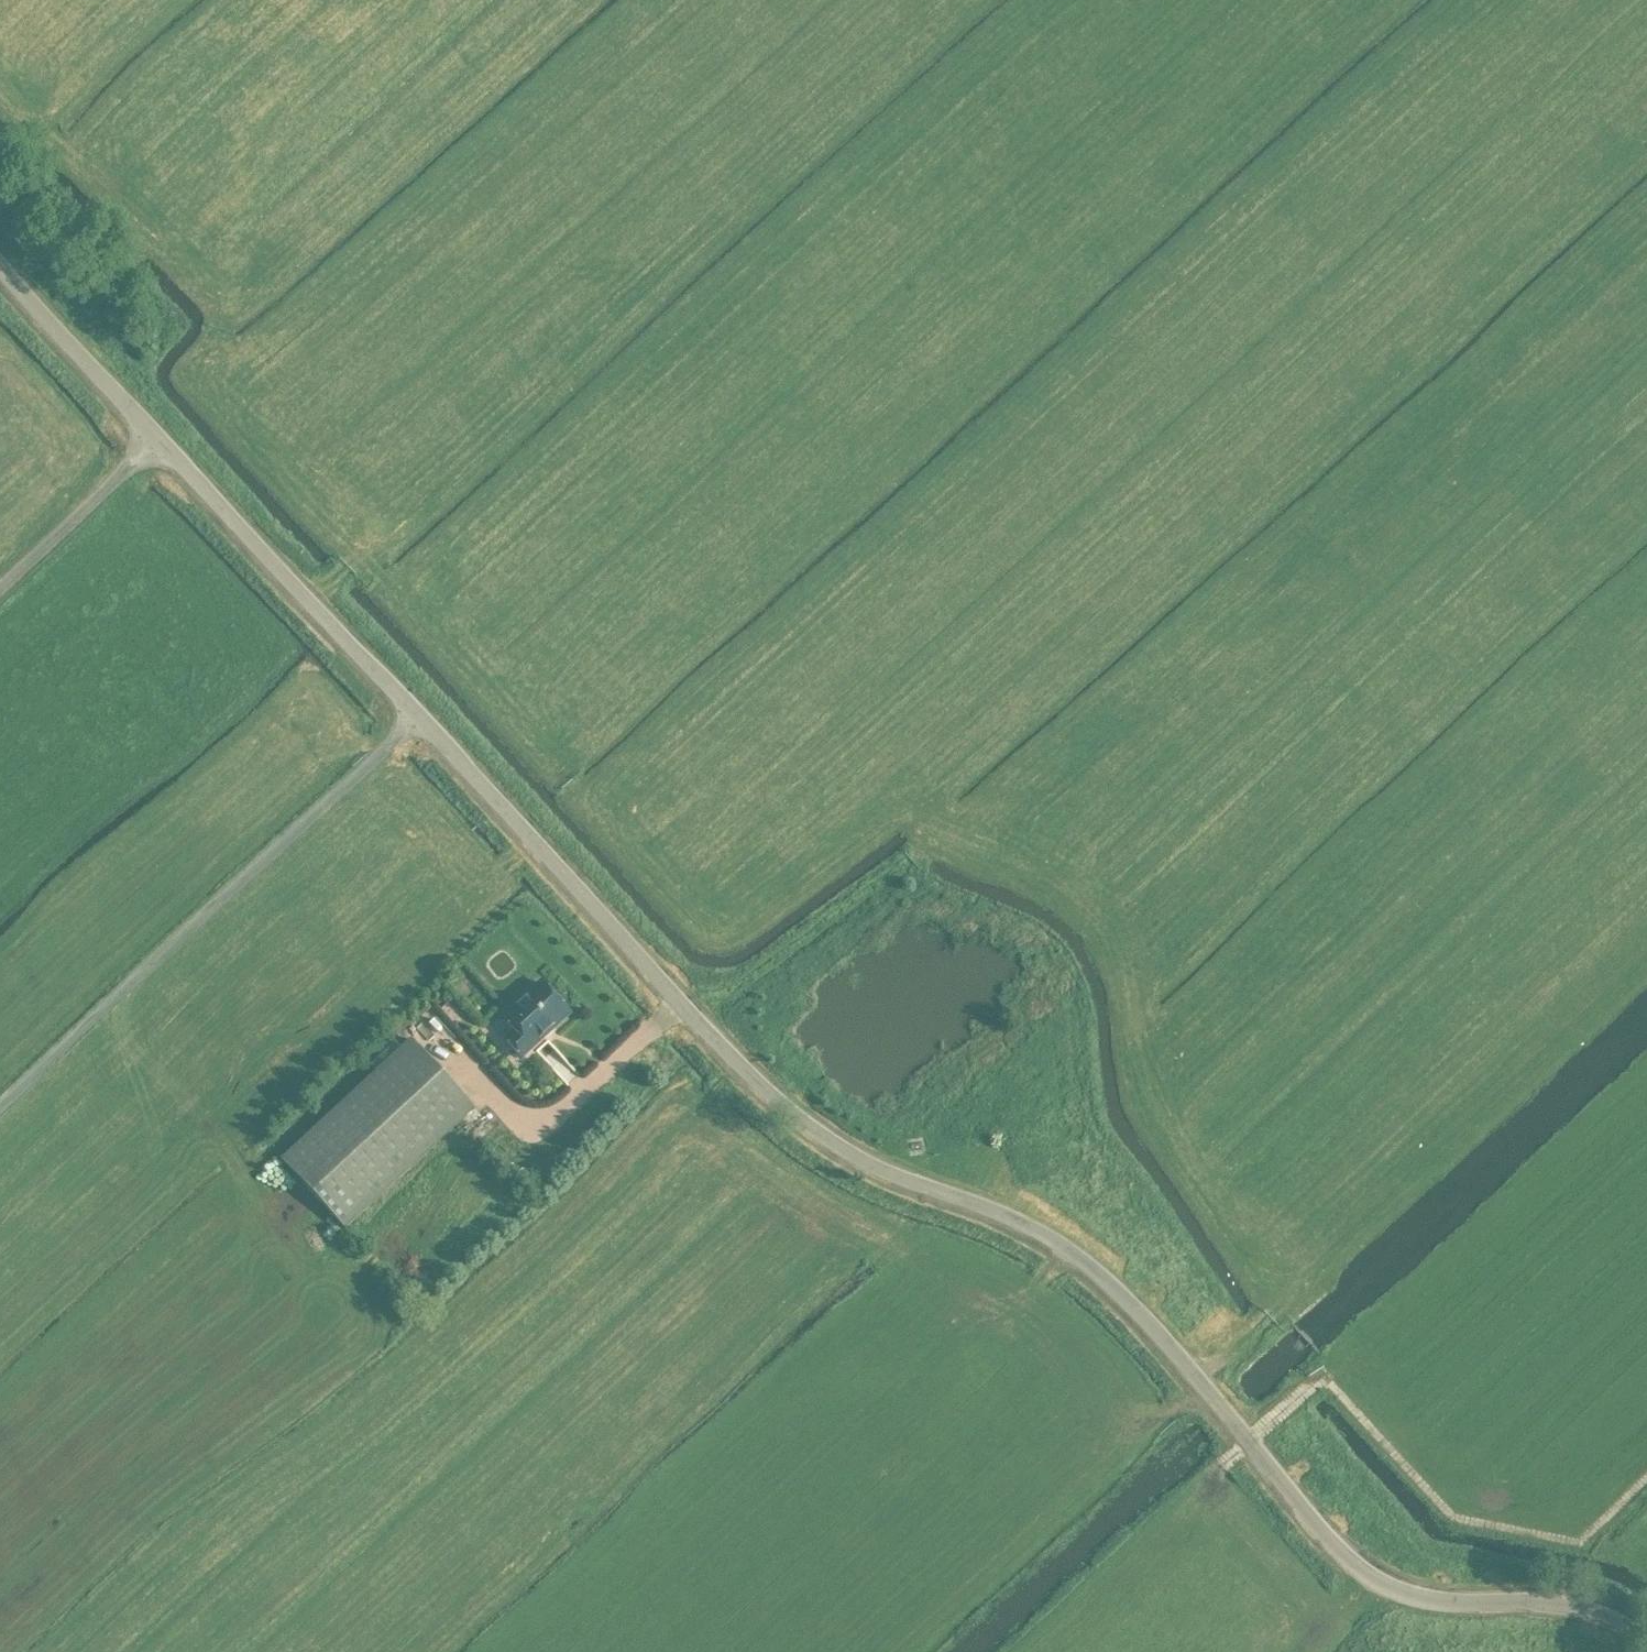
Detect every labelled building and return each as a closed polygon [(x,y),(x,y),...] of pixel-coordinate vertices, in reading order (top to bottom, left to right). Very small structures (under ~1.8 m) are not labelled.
[(23,183),(16,189),(21,195),(28,189),(23,183)] [(502,1018),(514,1031),(505,1040),(521,1057),(570,1012),(541,981),(502,1018)] [(475,1107),(412,1038),(282,1159),(345,1227),(475,1107)] [(282,1164),(268,1175),(283,1195),(298,1184),(282,1164)]
